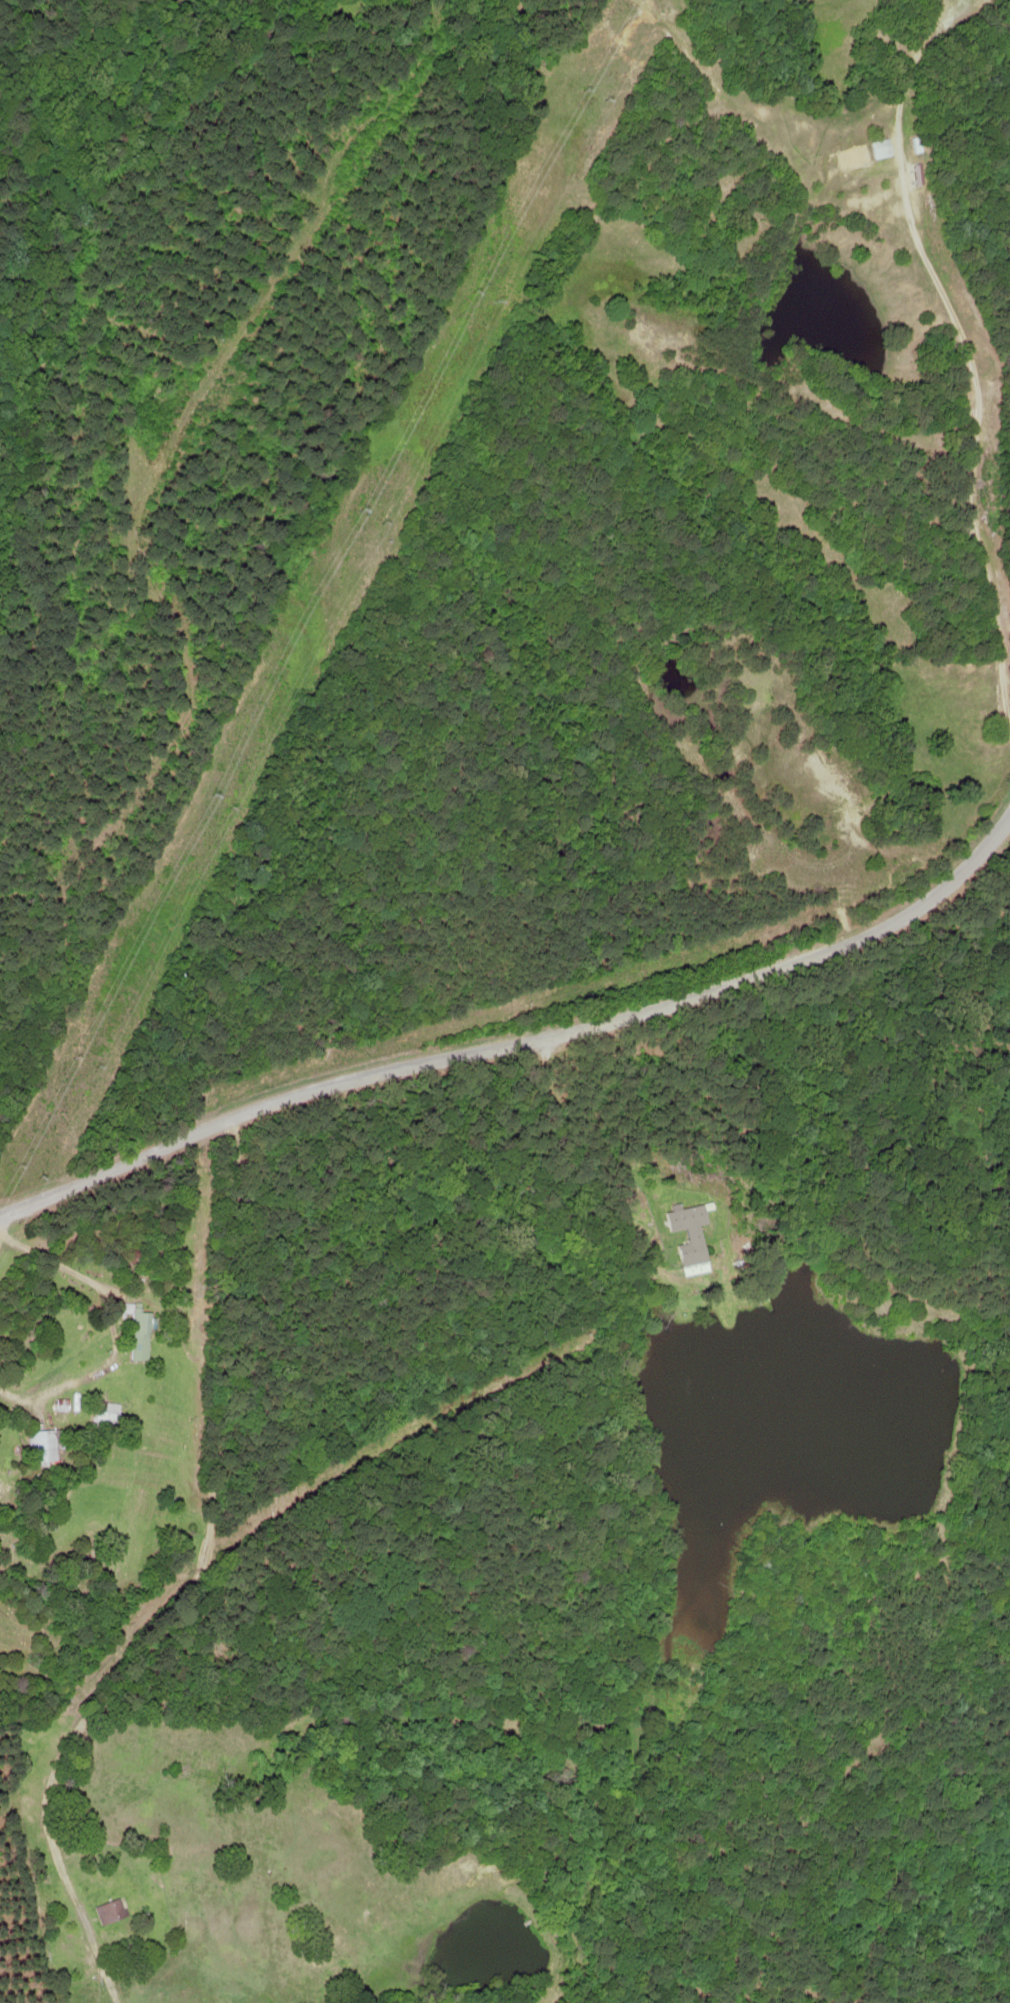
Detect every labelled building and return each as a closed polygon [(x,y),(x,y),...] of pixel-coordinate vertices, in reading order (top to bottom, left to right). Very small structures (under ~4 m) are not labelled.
[(874,160),(892,157),(890,140),(872,143),(874,160)] [(873,159),(864,142),(837,156),(845,173),(873,159)] [(705,1204),(666,1210),(670,1232),(708,1226),(705,1204)] [(132,1361),(149,1361),(150,1313),(141,1313),(141,1304),(119,1304),(118,1313),(133,1313),(132,1361)] [(62,1430),(31,1430),(31,1464),(63,1464),(62,1430)] [(95,1905),(100,1925),(126,1918),(121,1899),(95,1905)]
